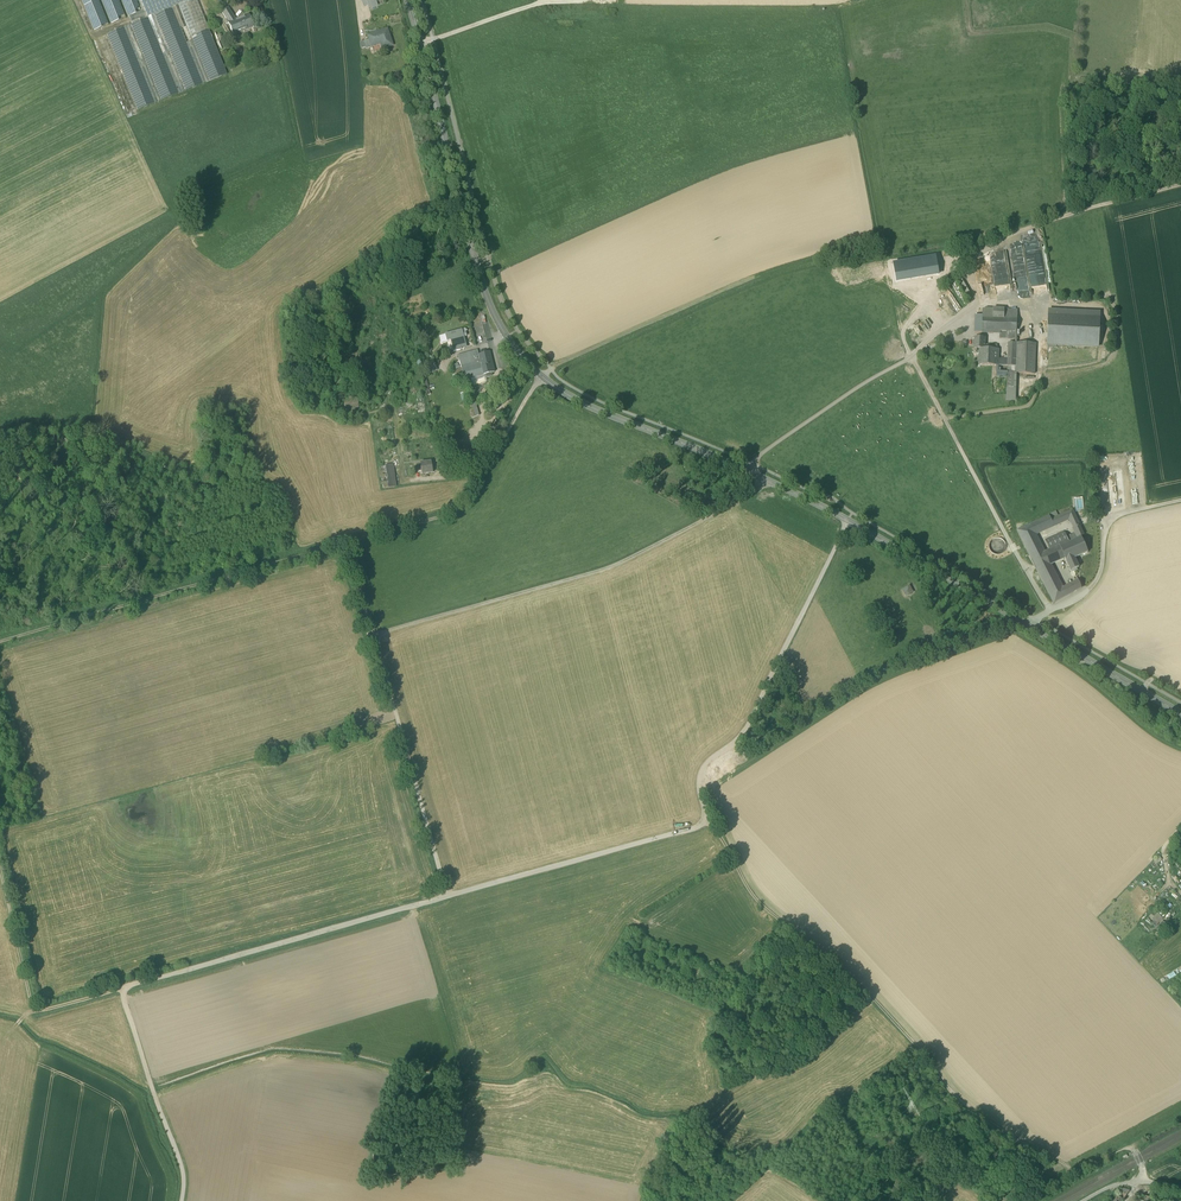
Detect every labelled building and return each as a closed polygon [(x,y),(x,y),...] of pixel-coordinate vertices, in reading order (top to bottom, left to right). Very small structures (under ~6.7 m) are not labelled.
[(99,0),(81,0),(93,31),(109,25),(99,0)] [(119,0),(101,0),(111,24),(126,18),(119,0)] [(143,11),(139,0),(121,0),(128,17),(129,17),(143,11)] [(145,10),(141,0),(139,0),(143,11),(129,17),(132,24),(148,18),(153,15),(151,8),(145,10)] [(159,0),(141,0),(145,10),(151,8),(161,4),(159,0)] [(182,0),(171,0),(162,3),(161,0),(159,0),(161,4),(151,8),(153,15),(154,15),(172,8),(178,6),(184,3),(182,0)] [(178,6),(195,47),(209,82),(227,74),(197,0),(192,0),(184,3),(178,6)] [(178,6),(172,8),(189,49),(195,47),(178,6)] [(203,84),(189,49),(172,8),(154,15),(170,57),(185,92),(203,84)] [(221,12),(225,19),(232,14),(228,8),(221,12)] [(225,19),(228,23),(234,20),(234,22),(241,19),(241,17),(236,20),(232,14),(225,19)] [(230,28),(234,36),(234,35),(233,33),(238,31),(239,32),(252,27),(253,28),(248,14),(241,17),(241,19),(234,22),(234,20),(228,23),(229,23),(231,27),(230,28)] [(165,59),(170,57),(154,15),(153,15),(148,18),(165,59)] [(130,25),(144,60),(146,66),(160,101),(179,94),(165,59),(148,18),(132,24),(130,25)] [(124,27),(138,62),(144,60),(130,25),(124,27)] [(155,104),(141,69),(138,62),(124,27),(106,35),(136,111),(155,104)] [(233,33),(234,35),(253,28),(252,27),(239,32),(238,31),(233,33)] [(383,43),(385,48),(393,45),(387,30),(368,37),(369,40),(372,47),(383,43)] [(364,42),(367,49),(372,47),(369,40),(364,42)] [(189,49),(203,84),(209,82),(195,47),(189,49)] [(165,59),(179,94),(185,92),(170,57),(165,59)] [(144,60),(138,62),(141,69),(146,66),(144,60)] [(141,69),(155,104),(160,101),(146,66),(141,69)] [(1037,287),(1041,288),(1046,282),(1037,233),(1025,235),(1024,245),(1007,249),(1010,264),(1016,269),(1013,269),(1015,274),(1018,271),(1014,264),(1022,271),(1022,272),(1027,271),(1025,261),(1020,262),(1022,248),(1030,263),(1033,262),(1040,263),(1041,266),(1031,268),(1028,261),(1031,275),(1034,275),(1033,277),(1041,284),(1032,286),(1032,288),(1036,286),(1037,287)] [(1012,295),(1005,250),(990,252),(997,297),(1012,295)] [(936,257),(894,264),(896,282),(939,274),(936,257)] [(962,281),(959,283),(966,296),(970,294),(962,281)] [(983,316),(983,318),(993,318),(994,309),(994,308),(986,308),(982,310),(982,316),(983,316)] [(1017,310),(994,309),(993,318),(1017,319),(1017,310)] [(1050,310),(1049,316),(1099,318),(1099,312),(1050,310)] [(983,316),(982,316),(975,315),(975,333),(982,333),(982,331),(982,318),(983,318),(983,316)] [(1049,316),(1048,345),(1097,347),(1099,318),(1049,316)] [(1017,319),(993,318),(983,318),(982,318),(982,331),(1000,331),(1000,334),(1000,339),(1016,339),(1016,338),(1016,332),(1017,319)] [(464,329),(461,330),(445,335),(447,342),(451,340),(454,351),(465,349),(462,338),(463,337),(466,336),(465,332),(466,330),(464,329)] [(917,333),(912,338),(918,343),(922,338),(917,333)] [(979,349),(985,349),(985,346),(985,338),(974,338),(974,349),(979,349)] [(1008,361),(1008,366),(1015,366),(1016,346),(1016,343),(1009,343),(1008,358),(1008,361)] [(1036,347),(1016,346),(1015,366),(1008,366),(1007,372),(1007,373),(1016,373),(1035,374),(1036,347)] [(979,365),(997,366),(997,361),(997,349),(985,349),(979,349),(979,365)] [(478,355),(480,364),(483,375),(485,375),(486,376),(487,377),(488,377),(489,377),(490,377),(491,376),(492,375),(492,374),(492,373),(494,372),(489,352),(478,355)] [(459,361),(461,369),(480,364),(478,355),(468,358),(460,360),(459,361)] [(423,366),(425,374),(437,370),(434,362),(423,366)] [(483,375),(480,364),(461,369),(464,380),(470,378),(471,378),(483,375)] [(456,382),(464,380),(461,369),(452,371),(456,382)] [(1015,402),(1016,373),(1007,373),(1007,378),(1006,393),(1006,400),(1006,402),(1015,402)] [(422,377),(427,395),(431,394),(429,390),(425,376),(422,377)] [(471,380),(471,378),(470,378),(464,380),(471,401),(467,402),(472,418),(476,417),(479,416),(473,395),(475,395),(473,387),(472,383),(472,382),(471,380)] [(486,378),(472,382),(472,383),(473,387),(485,384),(487,382),(486,378)] [(344,399),(345,410),(358,408),(356,397),(344,399)] [(1121,458),(1121,454),(1100,455),(1100,463),(1118,462),(1117,458),(1121,458)] [(420,463),(420,464),(420,467),(421,471),(421,475),(432,473),(431,462),(420,463)] [(395,487),(392,465),(380,467),(383,489),(395,487)] [(1074,498),(1075,512),(1084,511),(1083,497),(1074,498)] [(1073,510),(1058,516),(1051,520),(1053,526),(1069,519),(1071,523),(1078,521),(1075,516),(1073,510)] [(1049,516),(1051,520),(1058,516),(1056,512),(1048,515),(1049,516)] [(1049,516),(1044,518),(1048,528),(1053,526),(1051,520),(1049,516)] [(1017,531),(1034,565),(1048,558),(1045,552),(1036,534),(1048,528),(1044,518),(1017,531)] [(1080,526),(1078,521),(1071,523),(1074,529),(1080,526)] [(1084,535),(1080,526),(1074,529),(1076,533),(1078,537),(1081,536),(1084,535)] [(1062,545),(1050,550),(1053,559),(1057,561),(1065,558),(1064,557),(1075,552),(1072,546),(1071,546),(1069,543),(1067,537),(1065,533),(1063,532),(1058,535),(1062,543),(1062,545)] [(1076,533),(1067,537),(1069,543),(1081,537),(1081,536),(1078,537),(1076,533)] [(1045,540),(1050,550),(1062,545),(1062,543),(1058,535),(1045,540)] [(1078,570),(1077,568),(1079,567),(1075,558),(1088,552),(1081,537),(1069,543),(1071,546),(1072,546),(1075,552),(1064,557),(1065,558),(1071,571),(1072,572),(1074,571),(1074,572),(1078,570)] [(998,555),(1002,554),(1005,551),(1006,547),(1006,544),(1004,540),(1001,538),(997,538),(993,539),(990,542),(989,545),(989,549),(991,552),(995,555),(998,555)] [(1051,564),(1057,561),(1053,559),(1050,550),(1045,552),(1048,558),(1051,564)] [(1054,603),(1067,596),(1063,588),(1051,564),(1048,558),(1034,565),(1054,603)] [(1078,580),(1073,583),(1077,591),(1082,588),(1078,580)] [(1071,594),(1077,591),(1073,583),(1067,586),(1071,594)] [(902,589),(906,596),(914,592),(911,584),(902,589)] [(1163,919),(1154,911),(1151,914),(1147,919),(1156,927),(1158,925),(1157,924),(1163,919)] [(1163,921),(1156,929),(1159,932),(1166,925),(1163,921)] [(1122,1188),(1117,1196),(1123,1200),(1129,1191),(1122,1188)] [(1142,1200),(1154,1200),(1155,1199),(1136,1193),(1134,1199),(1142,1200)]
